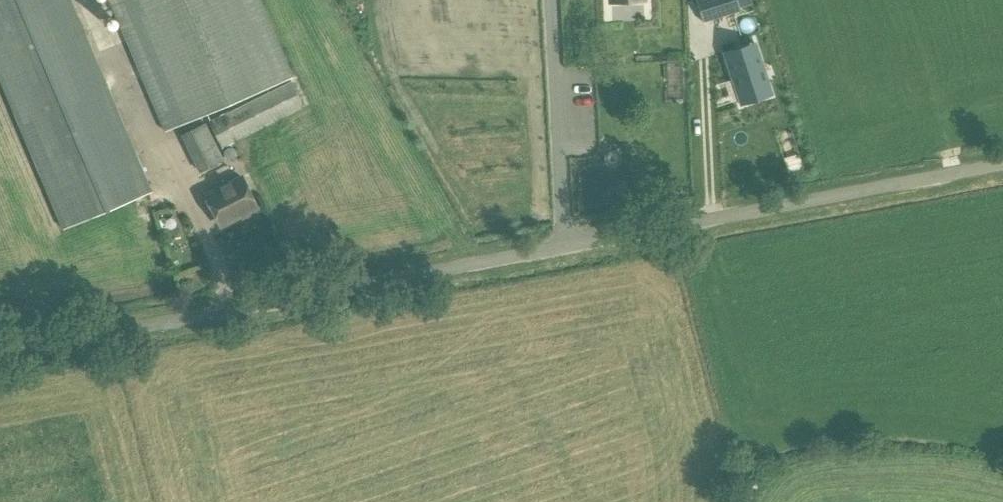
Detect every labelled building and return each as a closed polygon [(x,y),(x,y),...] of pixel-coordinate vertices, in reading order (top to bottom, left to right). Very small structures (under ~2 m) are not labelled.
[(128,201),(151,191),(70,0),(0,0),(0,81),(62,228),(128,201)] [(292,77),(260,0),(110,0),(165,131),(292,77)] [(681,1),(688,19),(741,2),(741,0),(685,0),(681,1)] [(611,67),(664,59),(656,9),(603,17),(611,67)] [(760,35),(727,46),(746,103),(779,92),(760,35)] [(222,149),(305,107),(291,78),(208,121),(222,149)] [(692,116),(701,112),(694,93),(684,97),(692,116)] [(181,134),(199,173),(224,161),(206,122),(181,134)] [(221,226),(257,208),(242,178),(206,195),(221,226)] [(154,215),(175,271),(197,263),(175,207),(154,215)]
